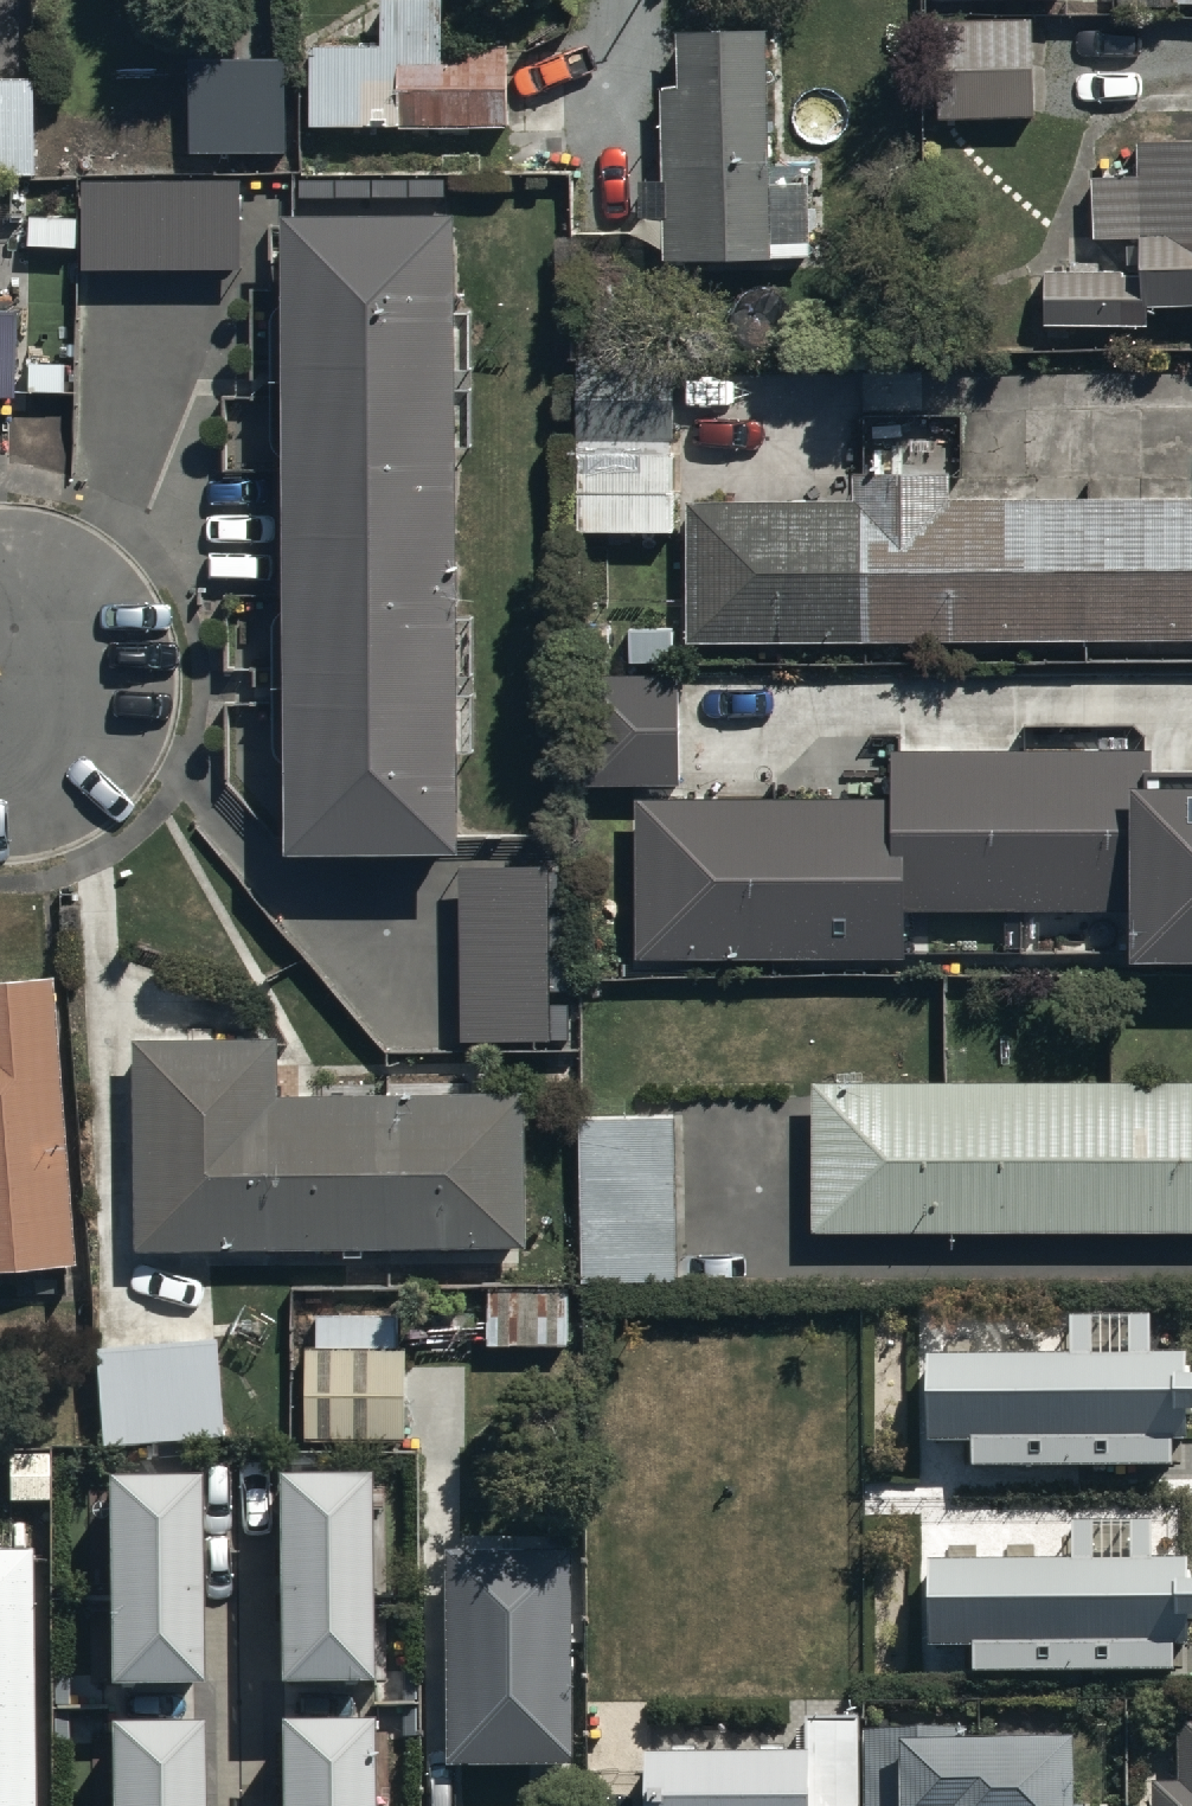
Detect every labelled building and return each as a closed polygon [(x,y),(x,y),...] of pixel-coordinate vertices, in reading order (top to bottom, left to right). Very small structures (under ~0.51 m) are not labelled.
[(30,172),(30,0),(0,0),(0,172),(30,172)] [(505,122),(505,0),(380,0),(380,40),(307,41),(308,124),(505,122)] [(1031,112),(1030,13),(937,14),(939,113),(1031,112)] [(655,236),(655,253),(808,251),(807,170),(770,170),(768,30),(678,32),(678,78),(660,78),(662,213),(640,214),(640,236),(655,236)] [(284,54),(188,54),(187,148),(283,149),(284,54)] [(1135,133),(1135,176),(1093,175),(1092,235),(1137,236),(1136,270),(1043,269),(1042,339),(1074,340),(1074,321),(1148,322),(1148,302),(1191,303),(1191,134),(1135,133)] [(238,182),(80,182),(80,271),(239,270),(238,182)] [(453,203),(276,205),(282,844),(459,843),(453,203)] [(10,397),(13,304),(0,304),(0,397),(10,397)] [(577,435),(577,530),(678,530),(678,435),(577,435)] [(687,495),(688,635),(1191,631),(1191,493),(947,494),(947,468),(851,468),(852,494),(687,495)] [(679,784),(677,675),(582,677),(584,785),(679,784)] [(650,943),(899,941),(899,900),(1145,898),(1145,943),(1191,943),(1191,795),(1145,795),(1144,763),(897,765),(897,806),(649,808),(650,943)] [(69,1260),(50,970),(0,974),(0,1263),(69,1260)] [(275,1033),(132,1035),(135,1242),(524,1236),(522,1090),(275,1093),(275,1033)] [(811,1222),(1191,1223),(1191,1078),(812,1078),(811,1222)] [(680,1109),(576,1112),(579,1277),(684,1275),(680,1109)] [(573,1287),(485,1285),(484,1342),(572,1344),(573,1287)] [(396,1307),(311,1307),(311,1342),(305,1342),(305,1432),(403,1432),(403,1339),(396,1339),(396,1307)] [(970,1463),(1169,1463),(1169,1438),(1184,1438),(1184,1417),(1191,1417),(1191,1371),(1187,1371),(1187,1353),(1148,1353),(1148,1320),(1071,1320),(1071,1353),(1030,1353),(1030,1340),(1006,1340),(1006,1351),(972,1351),(972,1342),(947,1342),(947,1351),(928,1351),(928,1439),(970,1439),(970,1463)] [(216,1337),(93,1345),(100,1443),(222,1435),(216,1337)] [(376,1472),(282,1472),(284,1682),(377,1681),(376,1472)] [(203,1474),(109,1474),(111,1684),(204,1683),(203,1474)] [(450,1509),(449,1763),(572,1763),(573,1509),(450,1509)] [(929,1644),(971,1644),(971,1668),(1175,1668),(1175,1643),(1191,1643),(1191,1557),(1153,1557),(1153,1521),(1072,1521),(1072,1559),(1038,1559),(1038,1542),(1006,1543),(1007,1558),(975,1558),(975,1545),(946,1545),(947,1559),(930,1559),(929,1644)] [(33,1550),(0,1550),(0,1805),(33,1805),(33,1550)] [(1157,1805),(1191,1805),(1191,1716),(1179,1716),(1179,1782),(1157,1782),(1157,1805)] [(646,1805),(857,1805),(858,1719),(806,1718),(806,1747),(647,1745),(646,1805)] [(282,1805),(376,1805),(375,1719),(281,1719),(282,1805)] [(112,1805),(206,1805),(205,1721),(111,1721),(112,1805)] [(865,1729),(867,1805),(1075,1805),(1073,1732),(962,1735),(962,1727),(865,1729)]
